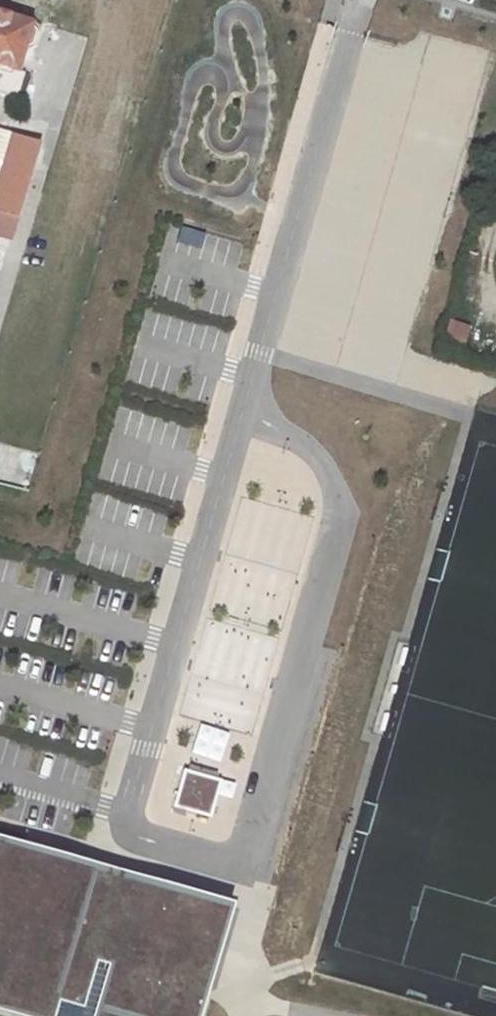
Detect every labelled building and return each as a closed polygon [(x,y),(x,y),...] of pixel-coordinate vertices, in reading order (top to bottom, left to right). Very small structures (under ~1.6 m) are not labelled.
[(0,17),(0,92),(18,98),(25,73),(13,68),(18,51),(29,48),(33,34),(29,26),(0,17)] [(12,137),(0,176),(0,239),(9,242),(39,145),(12,137)] [(465,349),(471,325),(449,320),(443,344),(465,349)] [(235,783),(185,769),(175,805),(212,816),(218,794),(231,797),(235,783)] [(27,1015),(204,1015),(236,911),(0,844),(0,1009),(27,1015)]
